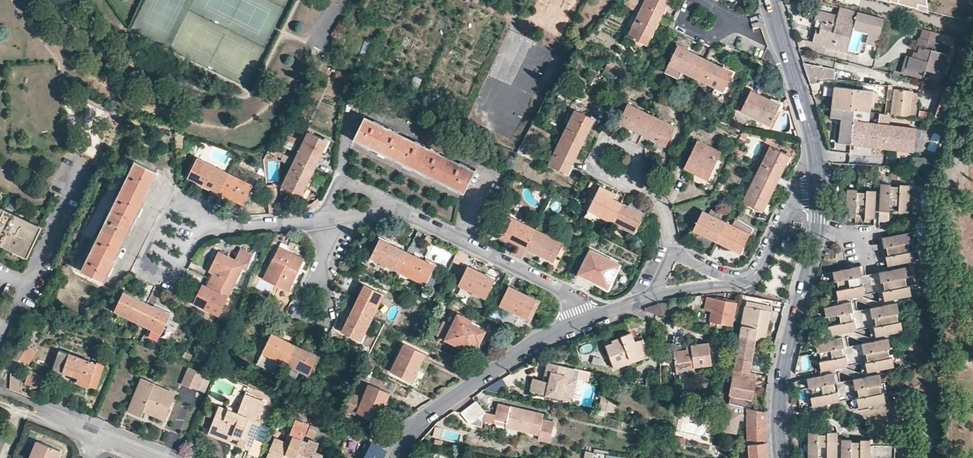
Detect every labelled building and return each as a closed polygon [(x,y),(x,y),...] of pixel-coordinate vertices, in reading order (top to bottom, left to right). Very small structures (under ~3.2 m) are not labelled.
[(633,0),(626,0),(624,3),(639,11),(626,37),(646,47),(662,14),(633,0)] [(662,14),(668,0),(633,0),(662,14)] [(928,12),(927,0),(883,0),(928,12)] [(876,47),(883,18),(838,7),(837,15),(816,10),(814,18),(821,21),(819,28),(816,27),(812,41),(847,50),(852,30),(869,33),(866,44),(876,47)] [(945,74),(951,54),(937,50),(939,43),(919,37),(917,46),(918,46),(917,52),(914,51),(912,57),(910,56),(907,65),(907,66),(908,67),(922,70),(926,71),(927,70),(945,74)] [(667,65),(695,78),(704,59),(677,46),(667,65)] [(920,78),(922,70),(908,67),(907,66),(907,65),(910,56),(904,55),(899,72),(920,78)] [(704,59),(695,78),(722,92),(732,72),(704,59)] [(803,62),(809,79),(833,77),(834,68),(803,62)] [(682,72),(667,65),(664,72),(678,79),(679,78),(681,74),(682,72)] [(886,91),(887,84),(886,84),(874,82),(873,90),(878,91),(886,91)] [(834,107),(870,111),(871,101),(872,90),(836,86),(834,107)] [(960,90),(957,90),(945,87),(935,115),(949,119),(960,91),(960,90)] [(889,113),(909,115),(912,90),(892,88),(889,113)] [(769,126),(780,104),(750,90),(740,111),(769,126)] [(642,134),(651,116),(627,104),(618,123),(642,134)] [(871,121),(872,111),(870,111),(834,107),(832,106),(831,116),(841,117),(839,142),(913,151),(916,127),(871,121)] [(575,110),(561,137),(581,147),(594,120),(575,110)] [(675,127),(651,116),(642,134),(666,146),(675,127)] [(439,154),(440,151),(425,144),(424,147),(398,134),(399,131),(383,123),(382,126),(364,118),(354,138),(367,144),(371,146),(410,165),(449,185),(464,192),(476,169),(460,161),(459,164),(439,154)] [(295,159),(315,169),(328,141),(308,132),(295,159)] [(292,137),(288,134),(282,146),(287,148),(288,145),(292,137)] [(299,140),(292,137),(288,145),(287,148),(293,151),(299,140)] [(581,147),(561,137),(548,165),(568,174),(581,147)] [(721,151),(697,140),(684,168),(707,180),(721,151)] [(759,175),(776,184),(790,155),(772,147),(759,175)] [(284,154),(282,158),(281,160),(289,164),(292,158),(284,154)] [(219,193),(228,174),(196,158),(188,177),(219,193)] [(301,196),(315,169),(295,159),(281,186),(301,196)] [(147,192),(156,172),(134,161),(128,172),(131,173),(117,202),(114,200),(108,212),(111,213),(96,243),(93,242),(88,253),(91,255),(82,272),(102,282),(116,255),(130,226),(147,192)] [(252,185),(228,174),(219,193),(242,204),(252,185)] [(762,213),(776,184),(759,175),(744,204),(762,213)] [(907,212),(909,186),(908,185),(899,184),(899,187),(891,187),(891,184),(881,183),(880,210),(889,211),(890,211),(890,209),(898,209),(898,211),(907,212)] [(616,194),(599,186),(597,191),(613,199),(616,194)] [(275,189),(266,190),(269,214),(278,213),(275,189)] [(874,217),(875,191),(866,190),(866,192),(857,192),(857,190),(847,189),(846,216),(855,217),(855,214),(856,214),(865,214),(865,218),(873,218),(874,217)] [(587,211),(611,222),(620,203),(613,199),(597,191),(587,211)] [(560,211),(562,204),(553,201),(551,208),(560,211)] [(620,203),(611,222),(635,234),(645,215),(620,203)] [(6,210),(0,222),(0,245),(7,249),(28,259),(43,229),(6,210)] [(717,242),(727,222),(703,210),(694,230),(717,242)] [(498,236),(525,249),(535,229),(508,216),(498,236)] [(736,227),(727,222),(717,242),(740,253),(750,233),(746,231),(748,227),(738,223),(736,227)] [(535,229),(525,249),(553,263),(563,243),(535,229)] [(911,250),(909,241),(911,241),(910,232),(909,232),(882,237),(884,246),(886,245),(888,253),(887,254),(886,255),(888,264),(914,260),(915,259),(913,250),(911,250)] [(370,258),(398,272),(407,252),(380,239),(370,258)] [(288,290),(304,258),(302,257),(302,258),(287,251),(289,247),(280,242),(263,278),(288,290)] [(213,274),(210,280),(230,290),(232,287),(233,287),(242,268),(245,269),(252,254),(240,248),(234,259),(217,251),(216,252),(217,253),(209,271),(213,274)] [(407,252),(398,272),(425,285),(435,265),(407,252)] [(607,289),(617,270),(587,255),(578,274),(607,289)] [(861,284),(859,275),(861,275),(860,266),(859,265),(832,270),(834,280),(837,279),(839,288),(836,288),(838,298),(865,293),(863,284),(863,283),(861,284)] [(486,299),(495,279),(467,266),(458,285),(486,299)] [(885,300),(911,296),(912,295),(912,294),(910,284),(907,284),(905,276),(908,275),(906,266),(879,271),(881,281),(883,280),(885,289),(882,290),(885,300)] [(230,290),(210,280),(207,287),(202,284),(193,303),(191,302),(191,303),(219,317),(230,294),(228,294),(230,290)] [(353,308),(372,318),(384,295),(364,285),(353,308)] [(526,319),(534,301),(526,297),(527,295),(508,285),(499,305),(526,319)] [(114,311),(138,323),(147,304),(123,292),(114,311)] [(754,297),(748,296),(739,337),(754,340),(764,342),(771,304),(763,302),(763,299),(754,297)] [(736,304),(707,297),(704,310),(712,312),(711,317),(709,325),(723,328),(724,323),(731,325),(736,304)] [(852,319),(850,311),(853,311),(851,300),(824,306),(826,315),(829,315),(830,323),(827,324),(829,334),(855,328),(856,327),(855,319),(852,319)] [(538,303),(534,301),(526,319),(530,320),(538,303)] [(898,321),(896,313),(899,312),(898,303),(897,302),(870,308),(872,317),(874,316),(876,326),(873,326),(875,335),(876,335),(902,330),(902,328),(901,321),(898,321)] [(645,309),(646,312),(647,312),(668,317),(670,317),(671,304),(663,303),(659,305),(645,309)] [(147,304),(138,323),(160,334),(169,315),(147,304)] [(360,342),(372,318),(353,308),(341,332),(360,342)] [(485,330),(470,323),(471,320),(457,313),(445,340),(462,348),(463,345),(471,350),(475,341),(479,342),(485,330)] [(701,324),(709,325),(711,317),(703,315),(701,324)] [(643,352),(637,336),(632,338),(629,332),(620,336),(620,338),(612,341),(612,343),(605,347),(614,368),(626,364),(624,360),(643,352)] [(285,364),(295,345),(271,333),(256,363),(277,374),(281,365),(284,366),(285,364)] [(640,335),(637,336),(643,352),(624,360),(626,364),(649,355),(640,335)] [(844,354),(842,347),(844,347),(844,345),(842,336),(815,341),(817,352),(820,351),(820,352),(821,360),(819,360),(821,370),(847,365),(848,364),(846,355),(844,355),(844,354)] [(749,372),(754,340),(739,337),(735,369),(749,372)] [(891,347),(890,339),(889,338),(888,337),(862,343),(863,353),(866,352),(868,361),(865,361),(867,371),(894,366),(893,356),(890,357),(888,348),(891,347)] [(691,350),(686,351),(673,352),(676,374),(694,372),(694,368),(711,366),(710,362),(708,345),(708,343),(691,346),(691,350)] [(720,361),(718,343),(708,345),(710,362),(720,361)] [(295,345),(285,364),(308,375),(317,356),(295,345)] [(411,382),(425,354),(406,345),(392,372),(411,382)] [(28,367),(38,354),(28,347),(18,360),(28,367)] [(92,373),(96,363),(59,351),(53,369),(78,378),(77,382),(88,386),(92,373)] [(809,356),(801,357),(802,370),(810,369),(809,356)] [(96,362),(96,363),(92,373),(100,376),(103,365),(96,362)] [(575,369),(548,362),(545,375),(550,376),(549,381),(543,380),(533,378),(530,392),(572,402),(575,391),(574,388),(571,387),(575,369)] [(205,374),(187,367),(181,385),(197,391),(198,390),(204,376),(205,374)] [(749,372),(735,369),(730,401),(733,402),(733,397),(751,400),(752,391),(763,394),(763,391),(767,392),(767,384),(754,381),(748,380),(749,372)] [(37,388),(42,376),(29,371),(25,383),(37,388)] [(839,400),(838,392),(837,392),(835,391),(833,383),(833,382),(835,382),(835,381),(834,373),(806,378),(808,387),(811,387),(813,396),(810,396),(812,406),(838,401),(839,400)] [(857,397),(859,407),(886,402),(884,392),(881,393),(879,384),(882,383),(880,374),(853,379),(855,388),(858,388),(860,397),(857,397)] [(8,390),(18,392),(21,378),(11,376),(8,390)] [(210,379),(204,376),(198,390),(204,393),(210,379)] [(145,406),(166,415),(175,393),(155,385),(155,383),(142,378),(138,386),(142,388),(139,394),(136,392),(127,411),(139,417),(143,410),(145,406)] [(389,392),(368,384),(363,397),(349,392),(341,410),(356,415),(357,413),(377,422),(389,392)] [(230,437),(231,435),(239,438),(238,441),(236,446),(248,451),(247,454),(257,457),(263,444),(253,440),(260,423),(257,422),(265,402),(245,393),(237,413),(219,405),(209,429),(230,437)] [(608,411),(612,395),(604,393),(600,410),(608,411)] [(752,400),(751,400),(733,397),(733,402),(730,401),(729,404),(751,409),(752,400)] [(476,402),(460,414),(469,425),(482,428),(483,422),(485,413),(476,402)] [(729,404),(724,403),(723,410),(722,410),(718,428),(736,432),(739,419),(749,421),(748,431),(749,436),(749,444),(767,443),(766,434),(766,425),(766,416),(766,412),(751,409),(729,404)] [(539,434),(543,414),(498,404),(495,420),(506,423),(505,427),(519,431),(519,429),(539,434)] [(164,419),(166,415),(145,406),(143,410),(164,419)] [(496,416),(485,413),(483,422),(494,424),(505,427),(506,423),(495,420),(496,416)] [(303,441),(308,429),(301,426),(294,423),(292,422),(284,441),(282,440),(274,444),(271,443),(265,457),(296,457),(303,441)] [(309,432),(316,435),(318,428),(311,425),(309,432)] [(230,437),(209,429),(207,433),(228,442),(230,437)] [(837,432),(827,432),(827,434),(818,434),(819,432),(818,431),(808,431),(808,435),(808,437),(807,457),(817,457),(818,456),(826,457),(836,457),(837,432)] [(870,441),(869,440),(860,440),(860,442),(851,442),(851,440),(841,439),(841,457),(869,457),(870,446),(870,441)] [(30,457),(52,457),(53,456),(56,457),(60,449),(37,440),(30,457)] [(296,457),(326,457),(322,457),(323,455),(321,455),(322,452),(320,451),(319,454),(315,452),(318,443),(310,440),(308,443),(303,441),(296,457)] [(383,447),(372,442),(363,457),(383,457),(385,454),(381,452),(383,447)] [(749,444),(750,457),(768,457),(768,452),(767,443),(749,444)]
